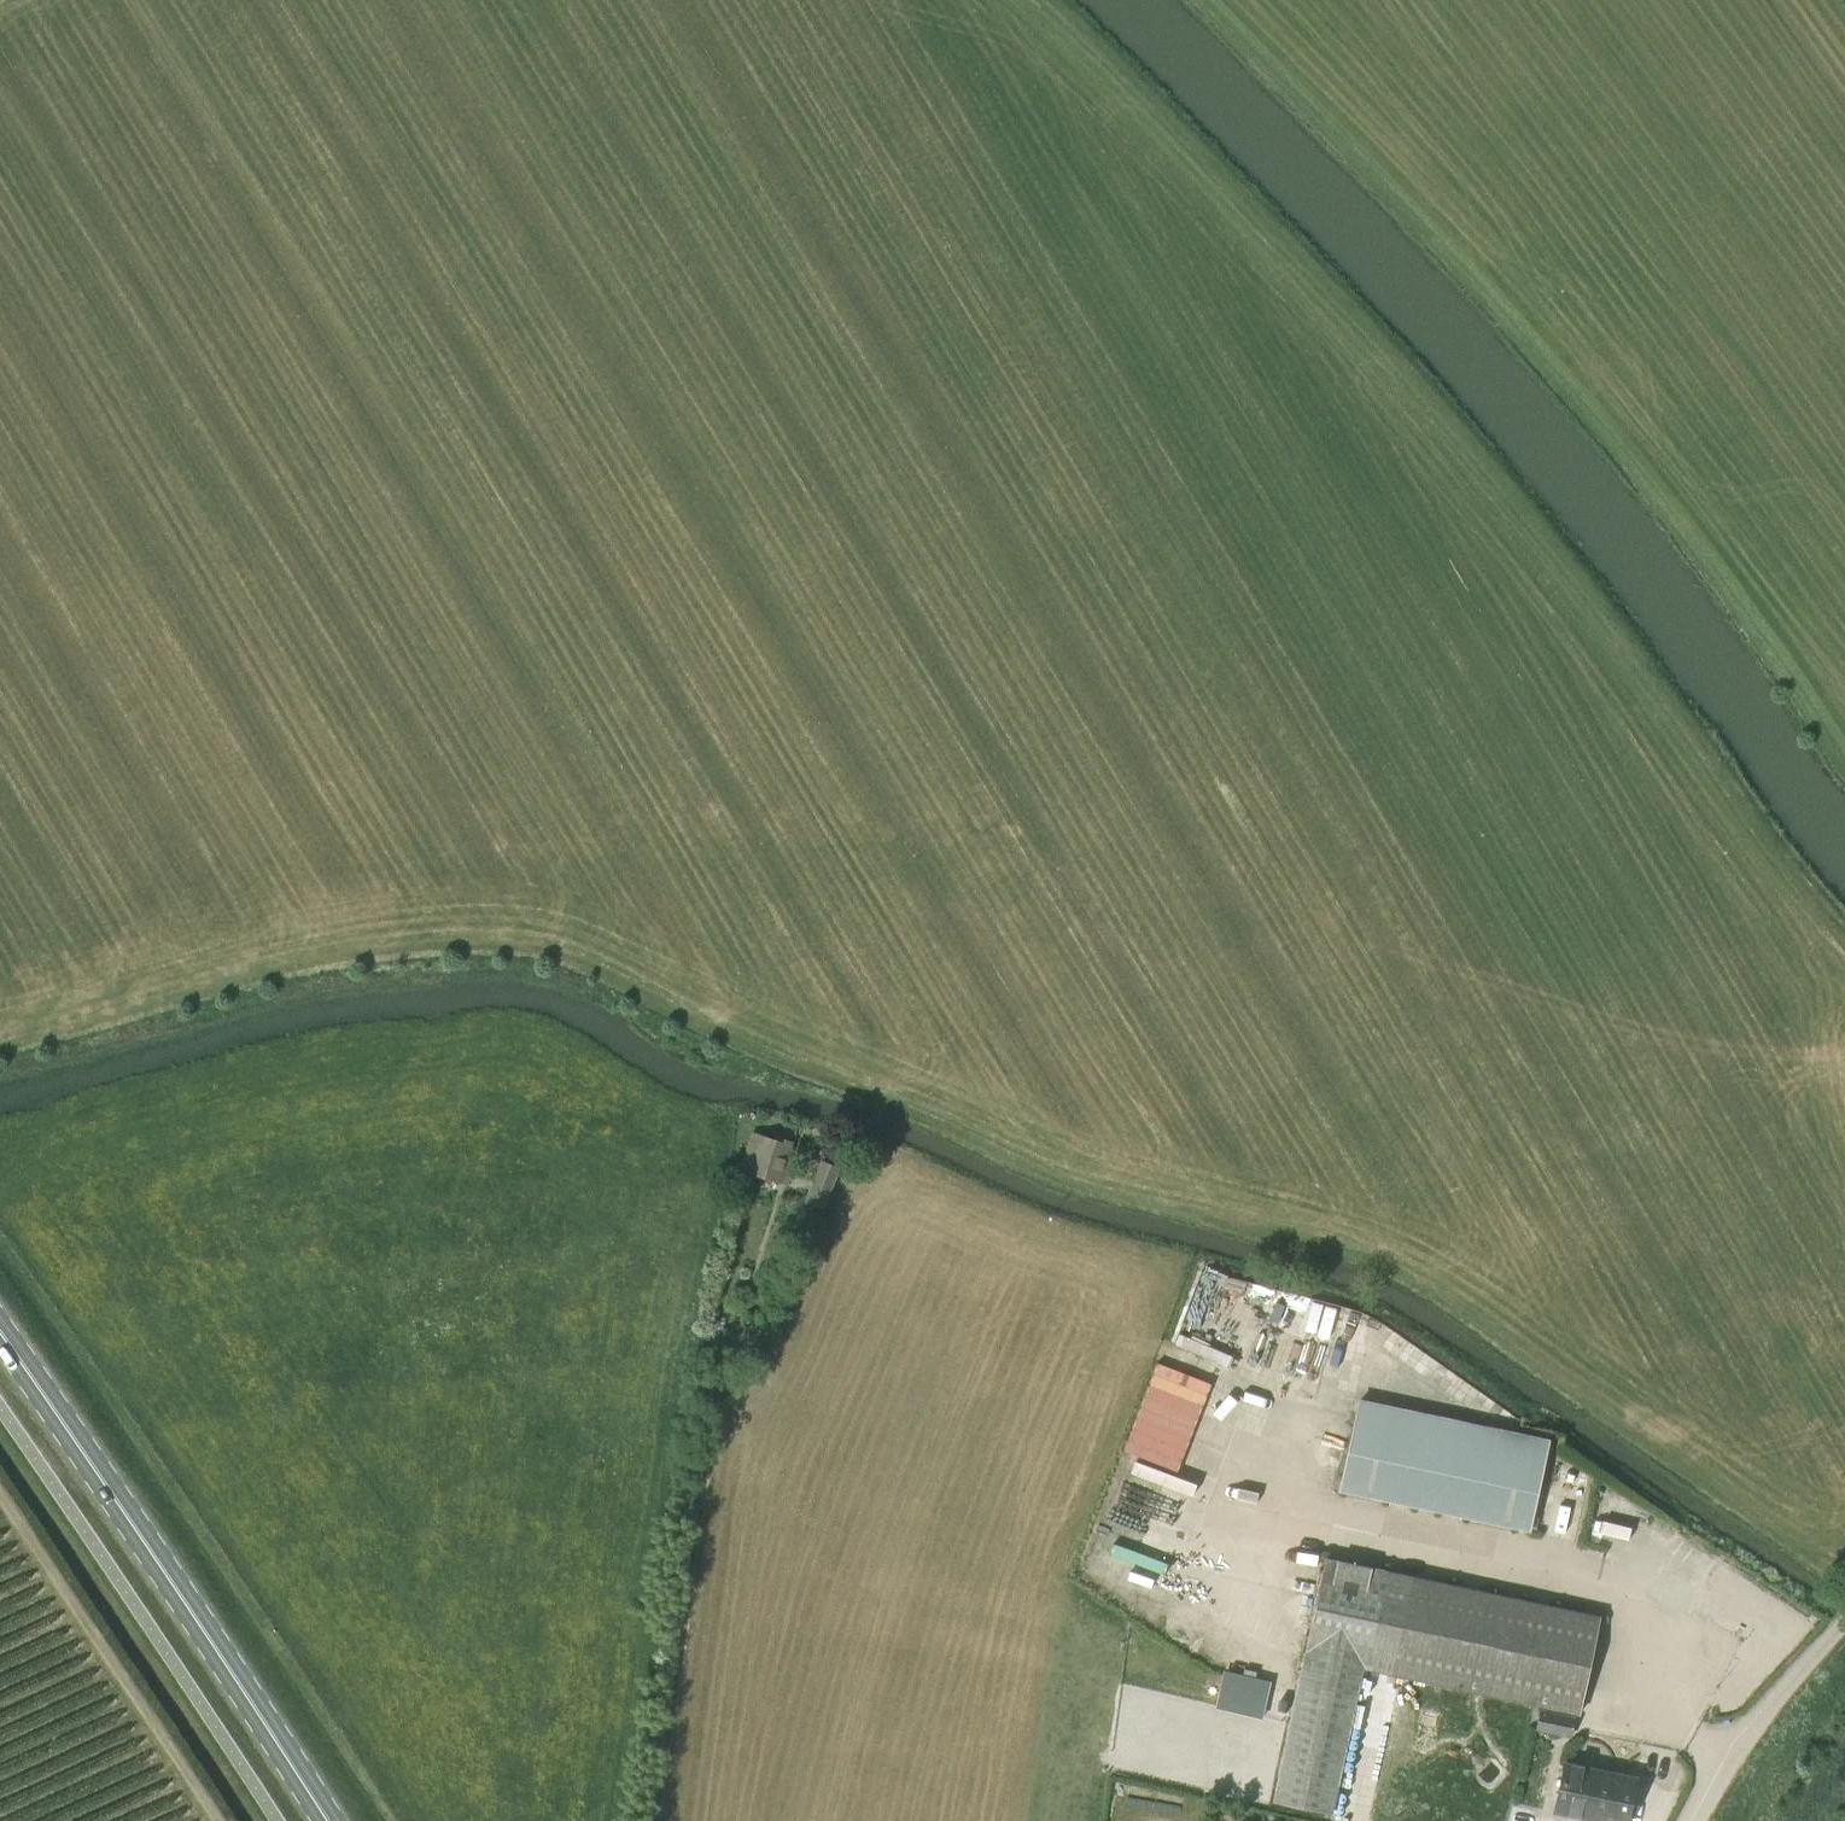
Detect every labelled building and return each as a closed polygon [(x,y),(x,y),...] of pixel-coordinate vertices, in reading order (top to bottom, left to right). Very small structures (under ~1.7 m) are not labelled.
[(793,1143),(751,1131),(740,1171),(786,1185),(794,1161),(788,1159),(793,1143)] [(845,1156),(826,1148),(810,1188),(830,1196),(845,1156)] [(1338,1490),(1530,1532),(1546,1455),(1355,1414),(1338,1490)] [(1579,1715),(1582,1699),(1600,1617),(1385,1571),(1327,1559),(1275,1801),(1332,1813),(1362,1668),(1579,1715)] [(1536,1729),(1571,1737),(1575,1717),(1540,1710),(1536,1729)] [(1565,1763),(1555,1813),(1595,1820),(1628,1820),(1636,1778),(1565,1763)]
